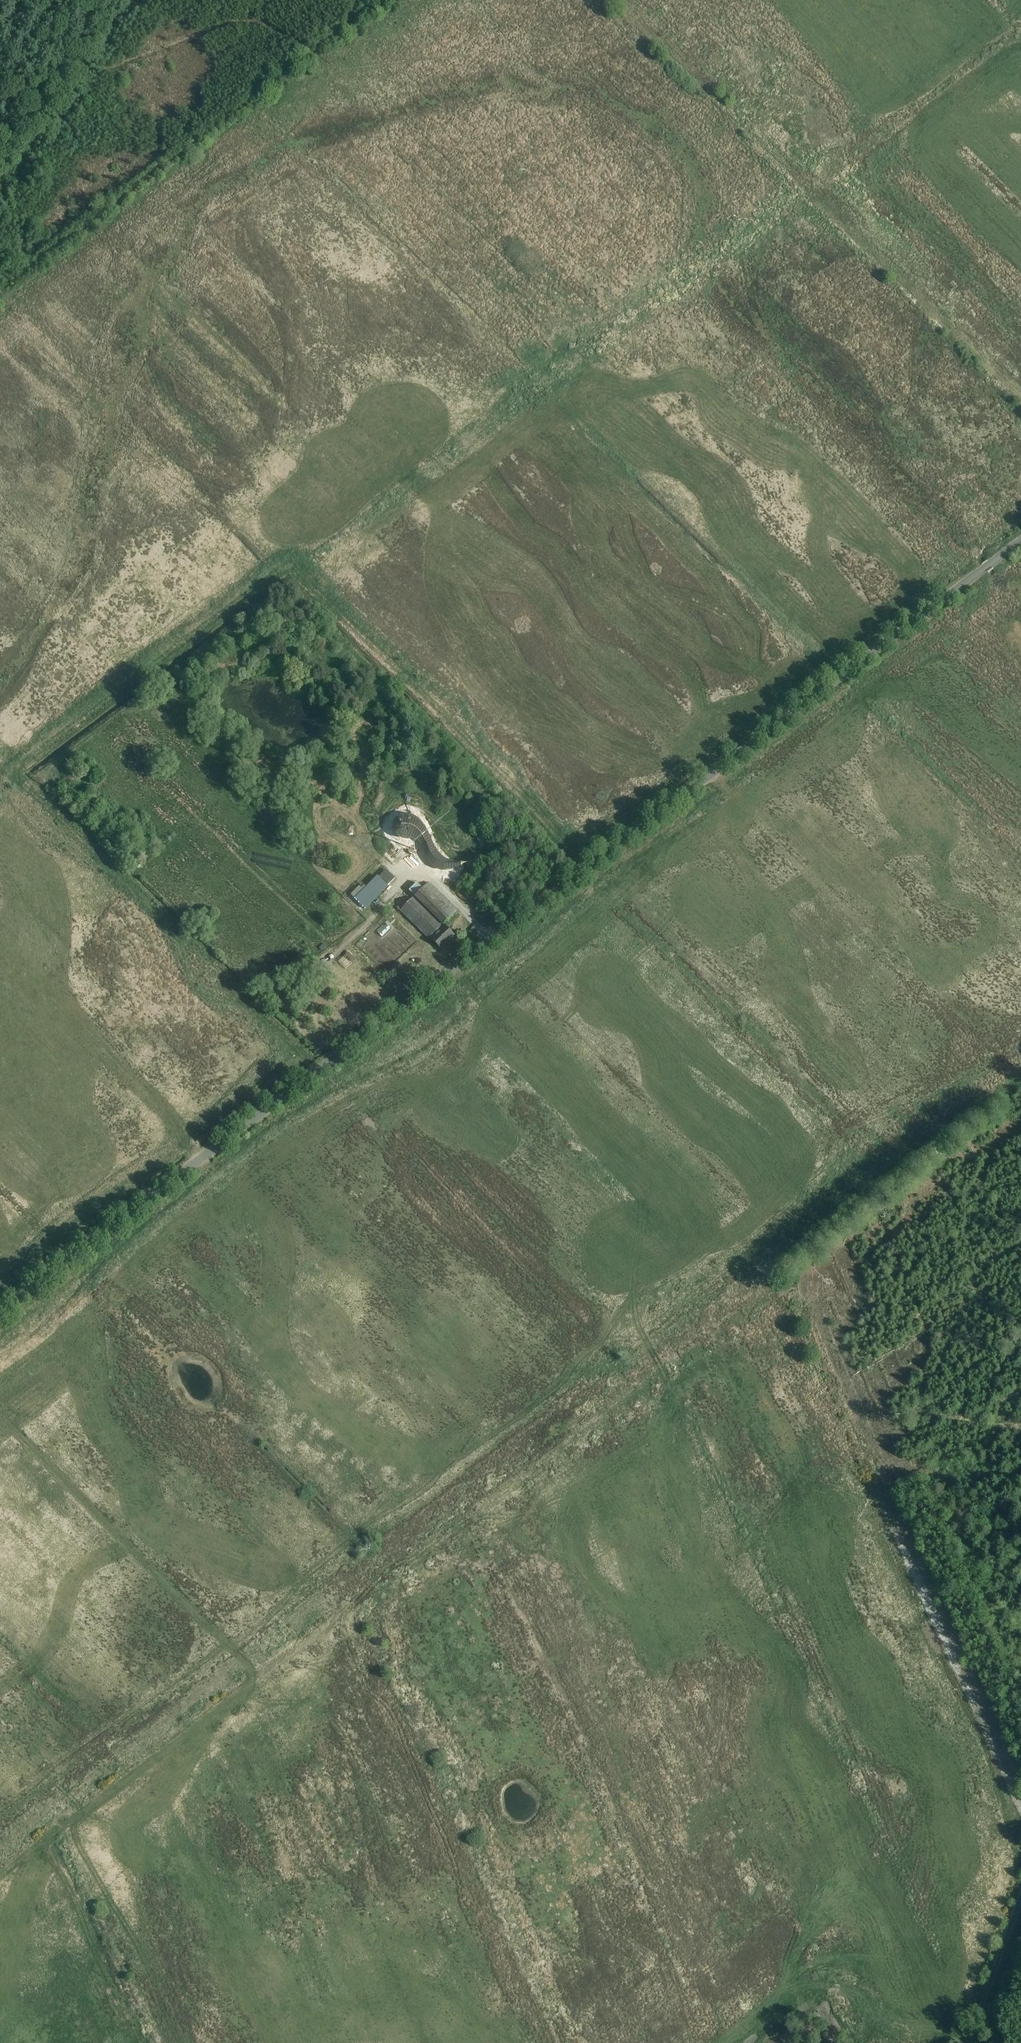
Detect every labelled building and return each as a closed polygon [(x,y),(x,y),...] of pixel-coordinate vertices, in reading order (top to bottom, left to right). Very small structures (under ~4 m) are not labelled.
[(268,642),(273,647),(283,637),(278,632),(268,642)] [(437,863),(442,858),(439,855),(438,853),(436,850),(433,846),(432,842),(430,838),(428,833),(426,829),(423,825),(421,822),(418,820),(416,818),(413,817),(410,816),(408,815),(405,815),(403,816),(400,817),(398,818),(397,819),(405,826),(396,835),(399,837),(401,839),(403,839),(406,839),(409,839),(411,840),(413,840),(416,840),(418,842),(420,843),(422,844),(423,846),(424,848),(425,850),(425,852),(425,853),(429,851),(430,853),(431,855),(432,857),(433,859),(435,861),(437,863)] [(387,870),(379,877),(378,876),(355,899),(366,910),(389,887),(388,886),(395,878),(387,870)] [(423,888),(417,882),(409,891),(414,896),(400,911),(430,940),(431,938),(442,949),(455,935),(444,924),(457,911),(428,883),(423,888)] [(402,888),(394,896),(400,902),(408,894),(402,888)]
